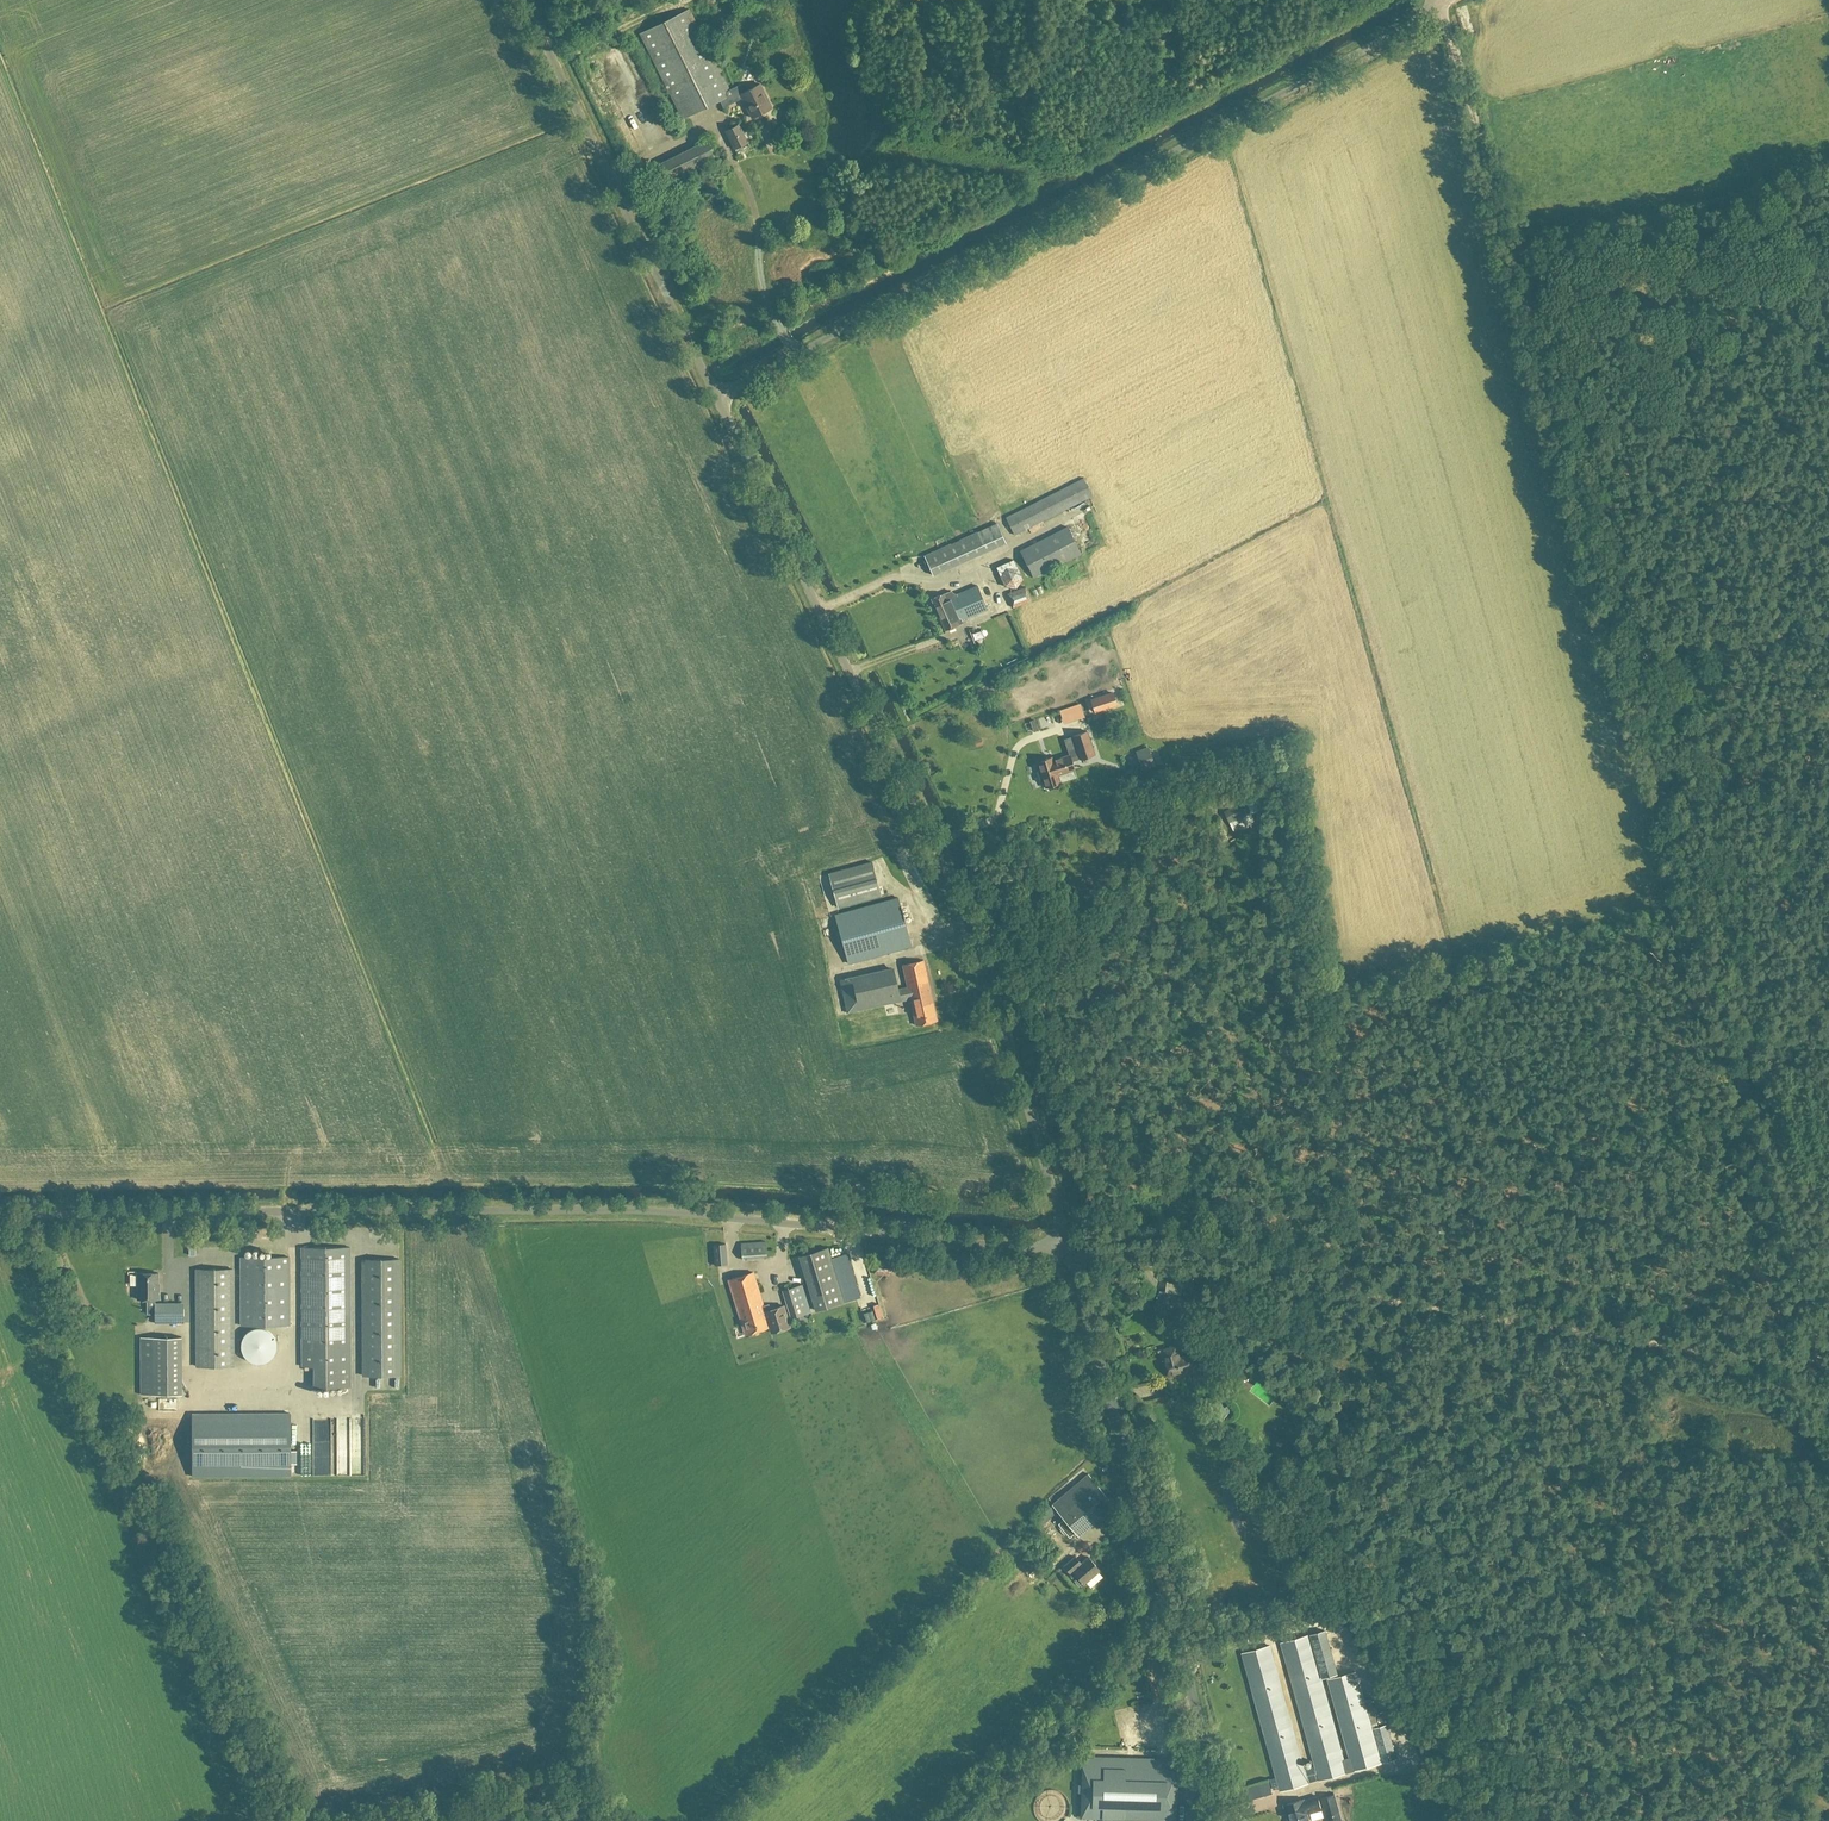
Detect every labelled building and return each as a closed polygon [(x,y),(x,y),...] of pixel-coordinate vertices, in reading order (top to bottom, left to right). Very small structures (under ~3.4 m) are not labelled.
[(688,9),(639,34),(682,119),(719,100),(723,108),(742,98),(752,117),(771,108),(759,84),(745,92),(741,84),(730,90),(688,9)] [(735,149),(748,142),(738,124),(725,131),(735,149)] [(661,163),(672,185),(719,161),(708,139),(661,163)] [(1014,535),(1092,495),(1083,478),(1006,518),(1014,535)] [(924,556),(933,576),(1006,543),(997,523),(924,556)] [(1080,554),(1067,527),(1020,551),(1033,578),(1080,554)] [(996,567),(1000,577),(1005,587),(1016,588),(1022,579),(1017,569),(1013,559),(996,567)] [(938,615),(982,597),(977,585),(952,596),(950,591),(944,594),(944,593),(931,599),(938,615)] [(1025,588),(1008,594),(1013,607),(1030,601),(1025,588)] [(982,597),(938,615),(944,630),(962,623),(961,620),(987,609),(982,597)] [(1113,691),(1090,699),(1095,713),(1117,705),(1113,691)] [(1081,703),(1059,710),(1064,723),(1085,716),(1081,703)] [(1069,755),(1053,759),(1053,757),(1036,762),(1039,770),(1038,771),(1040,780),(1042,780),(1045,789),(1048,788),(1049,790),(1059,787),(1058,784),(1060,783),(1058,775),(1074,770),(1071,760),(1079,757),(1079,759),(1095,755),(1088,732),(1073,736),(1077,750),(1068,753),(1069,755)] [(983,745),(981,738),(974,740),(975,747),(983,745)] [(1138,750),(1144,767),(1154,764),(1148,747),(1138,750)] [(915,855),(910,858),(919,878),(924,876),(915,855)] [(871,862),(829,873),(838,907),(880,896),(871,862)] [(897,899),(836,916),(849,963),(910,946),(897,899)] [(855,1011),(856,1016),(838,1020),(843,1043),(902,1030),(897,1007),(860,1015),(859,1010),(910,999),(915,1025),(937,1021),(924,960),(902,965),(906,987),(898,989),(894,968),(840,980),(847,1013),(855,1011)] [(259,1251),(271,1250),(270,1242),(258,1242),(259,1251)] [(765,1242),(742,1244),(743,1261),(766,1259),(765,1242)] [(726,1244),(713,1245),(715,1265),(727,1264),(726,1244)] [(799,1256),(816,1311),(846,1302),(829,1247),(799,1256)] [(350,1248),(301,1248),(302,1367),(314,1367),(314,1388),(351,1388),(350,1248)] [(290,1258),(239,1258),(240,1326),(290,1325),(290,1258)] [(881,1260),(882,1267),(891,1265),(890,1258),(881,1260)] [(362,1260),(363,1376),(400,1376),(400,1260),(362,1260)] [(870,1263),(853,1267),(861,1298),(877,1294),(871,1272),(872,1272),(870,1263)] [(233,1270),(196,1270),(196,1367),(234,1367),(233,1270)] [(770,1327),(765,1311),(753,1272),(728,1280),(745,1335),(770,1327)] [(158,1274),(137,1274),(137,1300),(160,1300),(160,1290),(158,1290),(158,1274)] [(810,1312),(802,1285),(783,1291),(791,1318),(810,1312)] [(1194,1293),(1182,1292),(1182,1294),(1160,1291),(1159,1297),(1157,1297),(1155,1312),(1164,1313),(1166,1304),(1192,1307),(1194,1293)] [(155,1306),(155,1323),(183,1323),(183,1306),(155,1306)] [(765,1311),(770,1327),(771,1333),(790,1327),(783,1306),(765,1311)] [(276,1352),(277,1346),(276,1340),(274,1335),(270,1331),(264,1328),(259,1328),(253,1328),(248,1331),(244,1335),(241,1340),(240,1346),(241,1352),(244,1357),(248,1361),(253,1364),(259,1365),(264,1364),(270,1361),(274,1357),(276,1352)] [(182,1338),(153,1338),(141,1338),(141,1395),(182,1395),(182,1338)] [(1166,1361),(1169,1375),(1185,1371),(1186,1373),(1195,1371),(1195,1373),(1192,1374),(1194,1382),(1203,1379),(1204,1381),(1208,1380),(1204,1363),(1193,1365),(1190,1353),(1181,1355),(1178,1344),(1171,1345),(1171,1347),(1166,1348),(1169,1360),(1166,1361)] [(1207,1416),(1214,1427),(1229,1416),(1227,1413),(1230,1411),(1227,1406),(1224,1407),(1219,1399),(1206,1409),(1209,1414),(1207,1416)] [(165,1404),(165,1413),(181,1413),(181,1404),(165,1404)] [(290,1413),(192,1414),(193,1477),(291,1476),(290,1413)] [(1070,1537),(1076,1532),(1112,1502),(1088,1474),(1052,1505),(1064,1519),(1062,1521),(1062,1520),(1058,1524),(1067,1534),(1068,1533),(1070,1537)] [(1081,1563),(1075,1557),(1064,1567),(1081,1586),(1099,1570),(1088,1557),(1081,1563)] [(1102,1572),(1090,1582),(1095,1588),(1107,1578),(1102,1572)] [(1326,1631),(1311,1635),(1323,1678),(1338,1674),(1326,1631)] [(1305,1770),(1271,1646),(1242,1653),(1278,1782),(1271,1783),(1273,1790),(1280,1789),(1281,1791),(1396,1759),(1387,1725),(1372,1729),(1356,1672),(1328,1680),(1350,1758),(1344,1759),(1310,1635),(1281,1643),(1315,1767),(1305,1770)] [(1379,1726),(1371,1698),(1365,1700),(1372,1728),(1379,1726)] [(1497,1745),(1495,1725),(1483,1726),(1485,1746),(1497,1745)] [(1082,1784),(1082,1793),(1081,1817),(1104,1818),(1104,1820),(1175,1820),(1176,1820),(1178,1770),(1083,1767),(1082,1784)] [(1322,1799),(1328,1820),(1342,1820),(1334,1795),(1322,1799)] [(1304,1799),(1284,1805),(1289,1820),(1309,1820),(1307,1815),(1308,1815),(1307,1808),(1309,1808),(1310,1813),(1322,1810),(1318,1796),(1304,1800),(1304,1799)]
